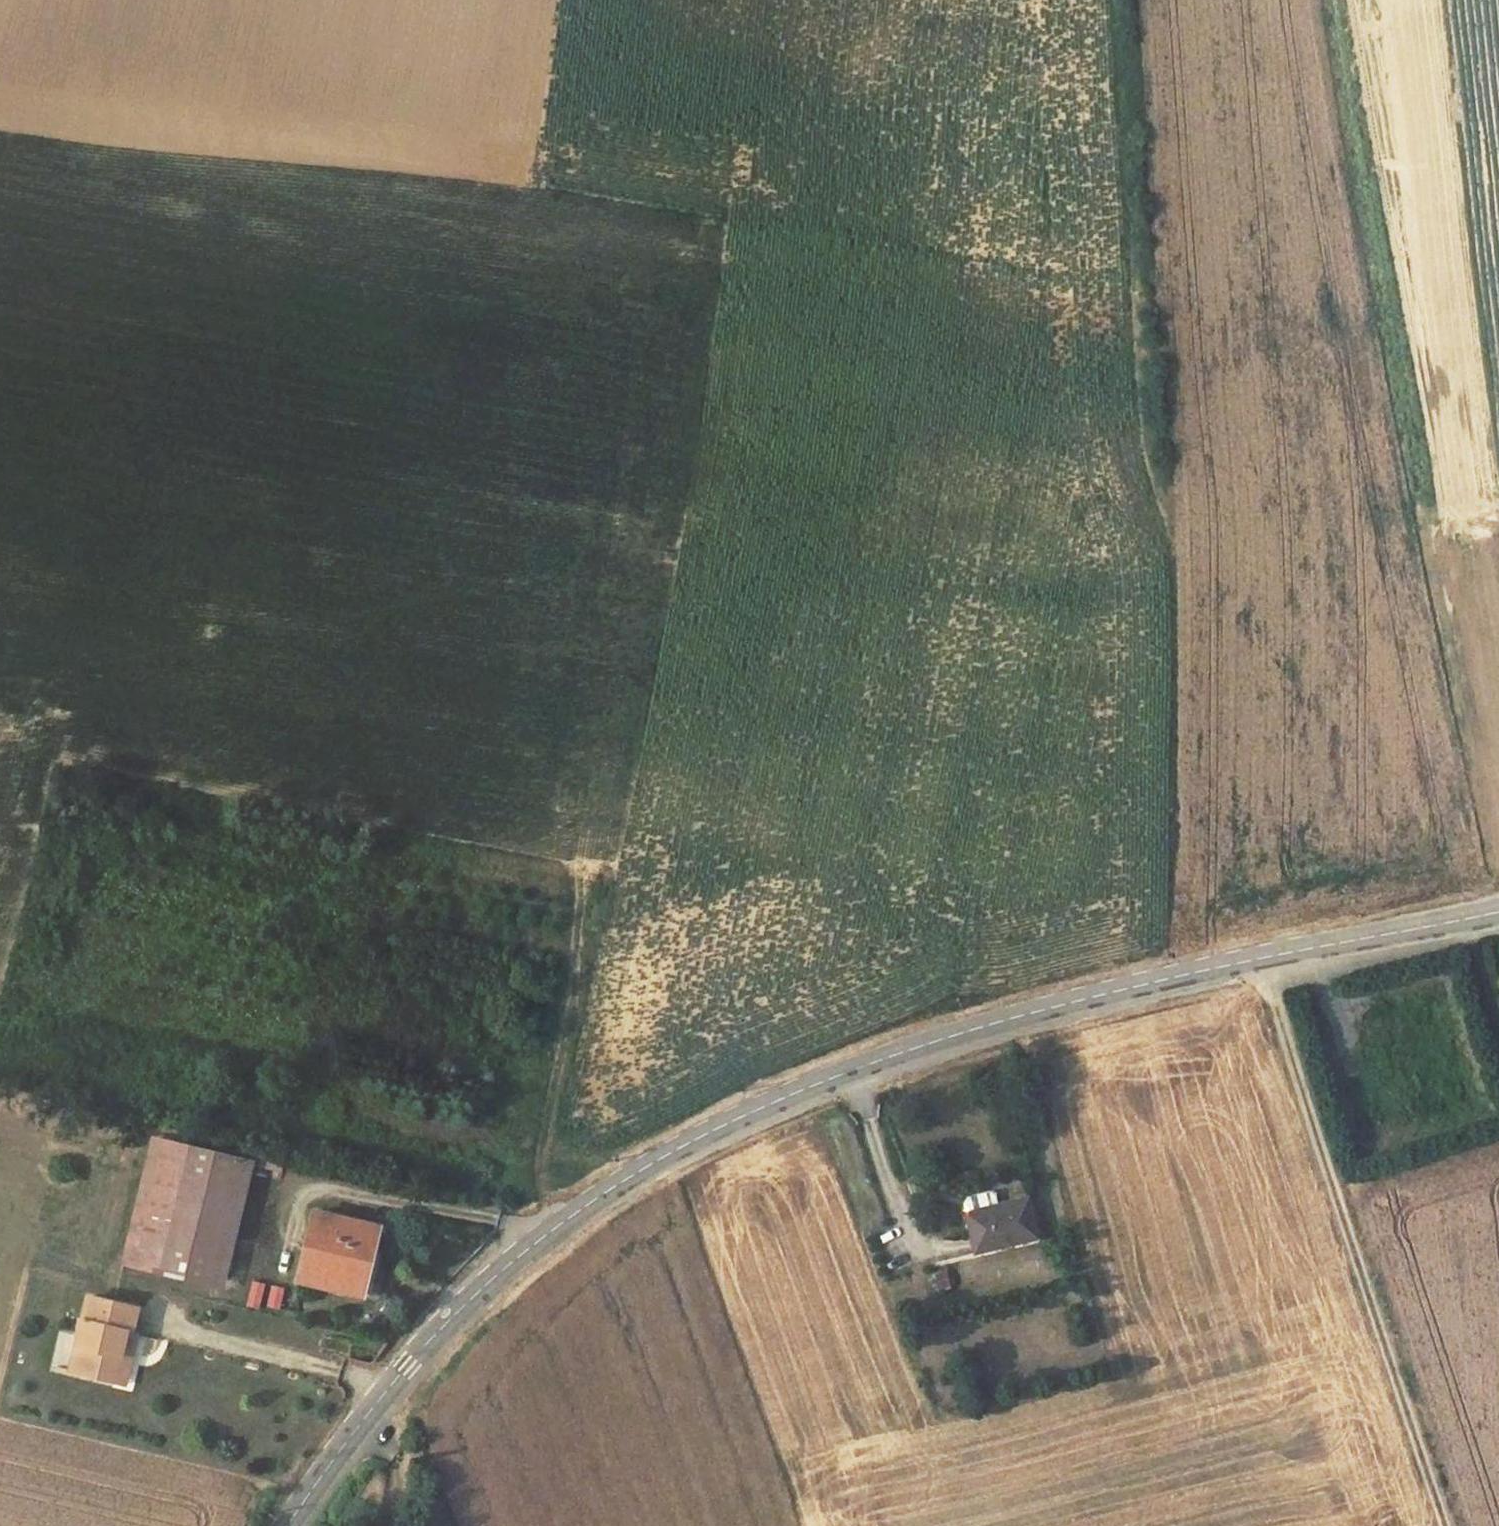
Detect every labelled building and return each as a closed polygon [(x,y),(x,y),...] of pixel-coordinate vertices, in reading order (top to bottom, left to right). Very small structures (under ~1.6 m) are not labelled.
[(135,1270),(169,1280),(221,1295),(256,1177),(205,1162),(169,1153),(135,1270)] [(967,1254),(1033,1242),(1025,1200),(995,1205),(992,1192),(959,1197),(967,1254)] [(306,1288),(371,1307),(388,1244),(325,1226),(306,1288)] [(140,1341),(147,1317),(99,1303),(78,1377),(122,1389),(135,1341),(140,1342),(140,1341)] [(122,1389),(131,1392),(145,1343),(140,1341),(140,1342),(135,1341),(122,1389)]
